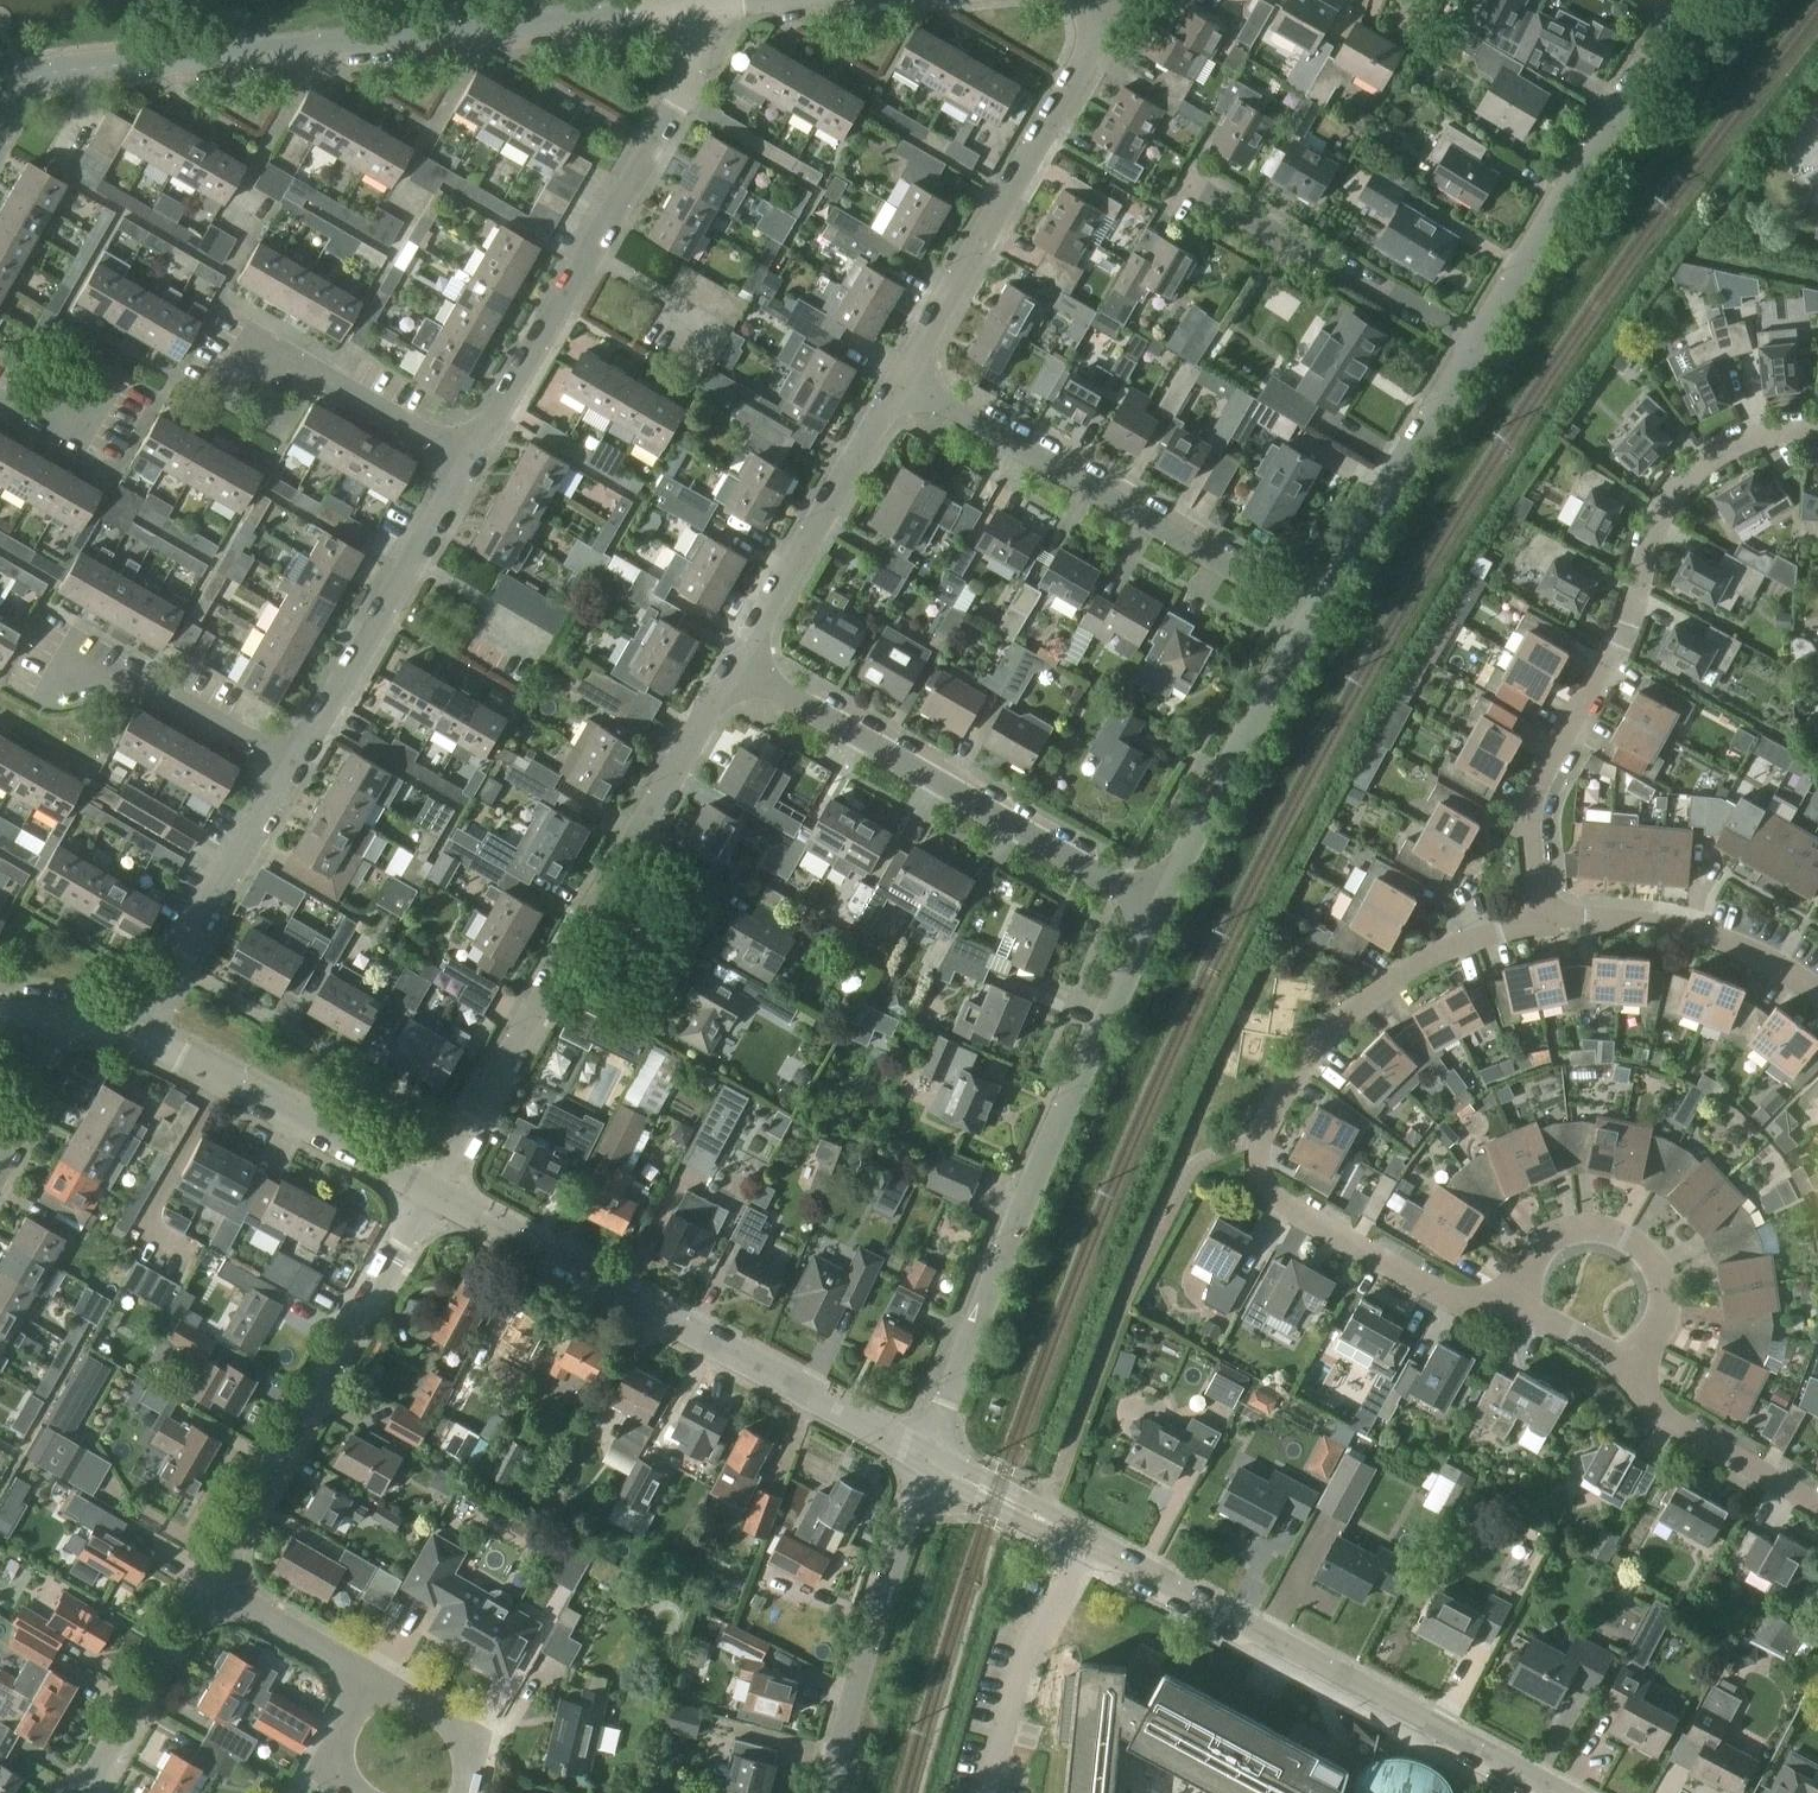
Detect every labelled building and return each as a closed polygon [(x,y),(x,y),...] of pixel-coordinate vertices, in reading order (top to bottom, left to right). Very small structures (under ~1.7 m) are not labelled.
[(1264,0),(1258,0),(1236,38),(1251,47),(1274,6),(1264,0)] [(1329,54),(1334,45),(1318,36),(1334,10),(1317,0),(1288,0),(1272,26),(1306,46),(1286,81),(1306,93),(1329,54)] [(1533,14),(1521,8),(1525,0),(1487,0),(1476,20),(1519,41),(1533,14)] [(1159,27),(1211,57),(1227,31),(1186,7),(1171,32),(1160,26),(1159,27)] [(1537,10),(1515,54),(1537,65),(1545,50),(1591,74),(1596,64),(1598,65),(1599,61),(1603,61),(1607,53),(1605,49),(1607,46),(1607,45),(1614,32),(1593,21),(1591,25),(1559,9),(1554,19),(1537,10)] [(1522,136),(1548,94),(1503,67),(1510,56),(1446,18),(1437,33),(1459,47),(1475,57),(1478,68),(1492,76),(1494,83),(1478,110),(1522,136)] [(1305,94),(1323,105),(1325,106),(1336,86),(1339,87),(1340,83),(1347,87),(1355,73),(1379,88),(1401,50),(1356,24),(1337,59),(1329,54),(1306,93),(1305,94)] [(919,86),(922,80),(944,42),(919,27),(897,65),(898,66),(894,71),(919,86)] [(1150,34),(1144,44),(1146,49),(1144,53),(1164,64),(1153,82),(1183,99),(1194,80),(1184,75),(1198,51),(1211,59),(1211,57),(1159,27),(1155,33),(1150,34)] [(944,42),(922,80),(946,95),(969,57),(944,42)] [(740,75),(730,91),(744,99),(746,95),(761,105),(766,96),(788,59),(763,44),(744,78),(740,75)] [(944,99),(969,115),(994,72),(969,57),(946,95),(944,99)] [(788,59),(766,96),(773,101),(773,104),(785,111),(788,109),(792,112),(814,74),(788,59)] [(482,125),(503,87),(477,72),(455,110),(482,125)] [(998,125),(1020,87),(994,72),(969,115),(967,118),(974,122),(976,123),(981,115),(998,125)] [(814,74),(792,112),(816,126),(839,88),(814,74)] [(1247,163),(1270,124),(1252,113),(1262,94),(1233,77),(1215,109),(1229,117),(1214,143),(1247,163)] [(1173,116),(1183,99),(1153,82),(1144,97),(1125,86),(1109,114),(1149,137),(1165,111),(1173,116)] [(309,89),(287,127),(313,142),(335,104),(325,98),(326,96),(310,87),(309,89)] [(506,139),(528,101),(503,87),(482,125),(506,139)] [(859,115),(865,104),(839,88),(816,126),(851,146),(867,120),(859,115)] [(1304,138),(1323,105),(1305,94),(1286,128),(1304,138)] [(877,98),(870,109),(896,124),(903,113),(877,98)] [(531,153),(553,116),(528,101),(506,139),(531,153)] [(338,156),(360,119),(335,104),(313,142),(338,156)] [(124,137),(121,143),(148,159),(169,122),(157,115),(158,113),(145,105),(144,107),(143,106),(132,124),(124,137)] [(124,137),(132,124),(108,110),(100,123),(124,137)] [(748,126),(723,111),(715,125),(741,140),(748,126)] [(903,113),(896,124),(921,138),(927,127),(903,113)] [(1134,163),(1149,137),(1109,114),(1094,140),(1113,151),(1105,164),(1134,181),(1142,168),(1134,163)] [(553,116),(531,153),(555,167),(556,168),(560,161),(567,148),(578,130),(553,116)] [(364,171),(385,133),(360,119),(338,156),(364,171)] [(172,173),(194,136),(169,122),(148,159),(172,173)] [(121,143),(124,137),(100,123),(93,136),(117,150),(121,143)] [(1474,206),(1494,173),(1478,163),(1487,147),(1449,123),(1429,155),(1444,164),(1433,182),(1474,206)] [(766,155),(773,144),(748,129),(749,126),(741,140),(740,140),(766,155)] [(927,127),(921,138),(946,153),(954,140),(954,139),(952,142),(927,127)] [(385,133),(364,171),(389,186),(411,148),(385,133)] [(711,135),(696,161),(743,188),(758,162),(711,135)] [(110,163),(117,150),(93,136),(85,149),(110,163)] [(197,187),(219,150),(194,136),(172,173),(197,187)] [(900,176),(913,183),(897,209),(936,232),(951,206),(929,193),(946,163),(903,139),(896,152),(909,160),(900,176)] [(980,154),(961,144),(954,140),(946,153),(972,168),(973,167),(980,154)] [(1336,165),(1295,141),(1274,178),(1315,202),(1336,165)] [(791,169),(798,158),(773,144),(766,155),(791,169)] [(567,148),(560,161),(584,175),(591,162),(567,148)] [(103,175),(110,163),(85,149),(78,161),(103,175)] [(219,150),(197,187),(222,202),(244,165),(219,150)] [(408,179),(422,187),(436,162),(422,154),(408,179)] [(798,158),(791,169),(817,184),(823,173),(798,158)] [(14,186),(51,208),(66,182),(28,161),(14,186)] [(95,189),(101,178),(103,175),(78,161),(70,175),(95,189)] [(266,194),(281,169),(267,161),(253,186),(266,194)] [(551,173),(576,188),(584,175),(560,161),(556,168),(555,167),(551,173)] [(696,161),(681,186),(719,207),(731,215),(746,189),(743,188),(696,161)] [(436,162),(422,187),(434,194),(438,188),(442,180),(447,183),(454,172),(436,162)] [(282,195),(285,191),(294,176),(281,169),(266,194),(281,203),(285,197),(282,195)] [(1357,198),(1365,203),(1390,218),(1408,189),(1375,169),(1357,198)] [(447,183),(472,198),(479,186),(454,172),(447,183)] [(544,186),(569,201),(576,188),(551,173),(544,186)] [(1065,189),(1049,217),(1090,241),(1106,214),(1114,218),(1122,204),(1073,175),(1064,189),(1065,189)] [(294,176),(285,191),(303,202),(305,198),(312,202),(319,190),(294,176)] [(121,204),(127,193),(101,178),(95,189),(121,204)] [(51,208),(14,186),(0,210),(0,212),(37,233),(51,208)] [(479,186),(472,198),(497,212),(504,201),(479,186)] [(537,199),(561,214),(569,201),(544,186),(537,199)] [(673,194),(665,209),(667,210),(704,232),(719,207),(681,186),(675,196),(673,194)] [(785,212),(797,219),(813,192),(800,186),(785,212)] [(422,213),(433,220),(448,194),(438,188),(434,194),(422,213)] [(337,216),(344,205),(319,190),(312,202),(337,216)] [(279,207),(305,223),(312,212),(300,205),(303,202),(285,191),(282,195),(285,197),(281,203),(279,207)] [(146,219),(152,207),(127,193),(121,204),(146,219)] [(529,213),(554,227),(561,214),(537,199),(529,213)] [(522,226),(529,215),(528,215),(504,201),(497,212),(522,226)] [(1379,244),(1432,276),(1456,236),(1403,204),(1379,244)] [(90,230),(101,236),(115,212),(104,205),(90,230)] [(390,216),(391,214),(377,206),(369,219),(344,205),(337,216),(377,239),(390,216)] [(170,233),(177,222),(152,207),(146,219),(170,233)] [(922,257),(936,232),(897,209),(883,234),(922,257)] [(689,259),(704,232),(667,210),(652,237),(689,259)] [(37,233),(0,212),(0,246),(22,259),(37,233)] [(330,237),(337,226),(312,212),(305,223),(330,237)] [(782,244),(797,219),(785,212),(771,237),(782,244)] [(418,245),(433,220),(422,213),(407,239),(418,245)] [(529,215),(522,226),(546,240),(554,227),(529,213),(528,215),(529,215)] [(390,216),(377,239),(388,246),(403,221),(391,214),(390,216)] [(847,215),(838,229),(866,245),(874,231),(847,215)] [(142,242),(148,231),(123,216),(117,227),(142,242)] [(1034,274),(1061,290),(1070,296),(1085,270),(1076,265),(1090,241),(1049,217),(1034,242),(1048,250),(1034,274)] [(210,256),(224,231),(210,223),(202,236),(177,222),(170,233),(210,256)] [(828,223),(820,237),(858,259),(860,256),(868,261),(865,266),(870,269),(880,253),(866,245),(838,229),(828,223)] [(485,250),(524,272),(539,247),(500,224),(485,250)] [(355,252),(362,241),(337,226),(330,237),(355,252)] [(86,262),(101,236),(90,230),(75,255),(86,262)] [(167,257),(174,245),(148,231),(142,242),(167,257)] [(224,231),(210,256),(222,263),(236,238),(224,231)] [(768,269),(782,244),(771,237),(756,262),(768,269)] [(404,270),(418,245),(407,239),(393,263),(404,270)] [(1195,259),(1161,240),(1150,260),(1133,250),(1098,309),(1118,321),(1132,297),(1138,300),(1139,299),(1142,301),(1152,285),(1173,297),(1195,259)] [(362,241),(355,252),(381,267),(387,255),(362,241)] [(263,295),(285,257),(259,242),(237,280),(263,295)] [(192,271),(198,259),(174,245),(167,257),(192,271)] [(22,259),(0,246),(0,279),(8,284),(22,259)] [(102,313),(122,277),(129,265),(103,250),(76,298),(102,313)] [(509,297),(524,272),(485,250),(471,275),(509,297)] [(72,287),(86,262),(75,255),(61,281),(72,287)] [(288,309),(310,272),(285,257),(263,295),(288,309)] [(198,259),(192,271),(219,286),(225,275),(198,259)] [(756,289),(767,270),(768,269),(756,262),(742,288),(753,294),(756,289)] [(389,295),(404,270),(393,263),(378,289),(389,295)] [(682,296),(697,271),(684,263),(670,289),(682,296)] [(849,267),(839,285),(850,291),(889,314),(895,303),(897,304),(905,290),(903,289),(904,288),(870,269),(865,266),(860,274),(849,267)] [(767,270),(756,289),(771,298),(782,278),(767,270)] [(695,303),(710,278),(697,271),(682,296),(695,303)] [(313,324),(335,286),(310,272),(288,309),(313,324)] [(495,322),(509,297),(471,275),(456,300),(495,322)] [(127,327),(148,291),(122,277),(102,313),(127,327)] [(709,311),(724,286),(710,278),(695,303),(709,311)] [(57,312),(72,287),(61,281),(46,306),(57,312)] [(1009,284),(989,318),(1021,336),(1032,317),(1040,322),(1052,301),(1044,296),(1041,302),(1009,284)] [(148,291),(127,327),(152,341),(173,305),(180,291),(169,285),(162,299),(148,291)] [(874,340),(889,314),(850,291),(839,285),(830,301),(841,307),(835,317),(874,340)] [(335,286),(313,324),(339,339),(361,301),(335,286)] [(720,318),(735,293),(724,286),(709,311),(720,318)] [(375,320),(389,295),(378,289),(363,314),(377,322),(377,321),(375,320)] [(1096,311),(1070,296),(1061,290),(1052,305),(1073,317),(1064,333),(1078,341),(1096,311)] [(735,293),(720,318),(735,326),(749,301),(735,293)] [(803,373),(842,396),(856,370),(818,348),(817,349),(810,345),(819,328),(790,311),(779,304),(779,306),(765,297),(759,306),(784,322),(783,323),(806,337),(790,365),(794,368),(803,373)] [(798,297),(790,311),(819,328),(828,314),(798,297)] [(173,305),(152,341),(179,356),(199,320),(200,320),(206,307),(195,300),(187,313),(173,305)] [(480,348),(495,322),(456,300),(442,325),(480,348)] [(43,337),(57,312),(46,306),(32,331),(43,337)] [(1206,314),(1194,306),(1181,326),(1192,334),(1206,314)] [(1273,376),(1258,400),(1266,404),(1297,422),(1303,426),(1330,407),(1336,411),(1337,410),(1332,407),(1354,373),(1360,378),(1361,376),(1359,375),(1365,365),(1368,366),(1369,365),(1366,364),(1385,335),(1351,313),(1335,337),(1321,328),(1300,361),(1312,368),(1299,387),(1302,389),(1299,393),(1273,376)] [(362,347),(377,322),(363,314),(349,339),(362,347)] [(480,348),(442,325),(424,315),(409,341),(427,351),(466,373),(480,348)] [(1720,358),(1736,354),(1728,324),(1726,315),(1709,320),(1714,337),(1689,349),(1697,366),(1681,374),(1690,393),(1683,396),(1692,414),(1698,411),(1701,417),(1732,402),(1713,362),(1720,358)] [(989,318),(969,352),(992,365),(985,377),(994,382),(1001,370),(1001,371),(1021,336),(989,318)] [(1745,320),(1728,324),(1736,354),(1753,349),(1745,320)] [(1796,365),(1794,343),(1796,343),(1794,328),(1758,332),(1765,393),(1799,390),(1798,381),(1801,380),(1800,364),(1796,365)] [(43,337),(32,331),(31,332),(29,330),(14,357),(27,364),(43,337)] [(1056,404),(1087,422),(1103,393),(1115,401),(1124,385),(1149,340),(1133,331),(1110,371),(1098,364),(1087,382),(1073,374),(1056,404)] [(1186,357),(1196,364),(1206,348),(1196,341),(1186,357)] [(451,398),(466,373),(427,351),(413,376),(451,398)] [(563,390),(588,404),(610,365),(585,351),(563,390)] [(1047,398),(1067,363),(1053,355),(1033,389),(1047,398)] [(1173,419),(1175,417),(1202,369),(1185,359),(1156,409),(1173,419)] [(609,416),(614,419),(636,380),(610,365),(588,404),(593,407),(595,414),(603,418),(609,416)] [(701,384),(700,386),(747,413),(789,437),(797,422),(768,405),(766,404),(768,400),(711,367),(704,380),(701,384)] [(827,421),(842,396),(803,373),(794,368),(779,394),(788,399),(782,409),(821,431),(821,430),(820,429),(825,420),(827,421)] [(636,380),(614,419),(639,433),(661,395),(636,380)] [(1124,385),(1115,401),(1123,405),(1107,433),(1138,451),(1156,421),(1152,419),(1154,414),(1145,408),(1151,397),(1130,385),(1129,387),(1124,385)] [(1253,398),(1234,386),(1219,411),(1221,412),(1211,429),(1229,439),(1244,414),(1253,398)] [(1627,415),(1637,424),(1614,449),(1621,455),(1618,458),(1630,469),(1633,466),(1639,472),(1671,438),(1658,426),(1669,414),(1647,393),(1627,415)] [(661,395),(639,433),(633,443),(659,458),(687,410),(661,395)] [(1266,404),(1258,400),(1254,397),(1253,398),(1244,414),(1255,421),(1266,404)] [(316,453),(338,416),(312,401),(290,438),(316,453)] [(1286,440),(1297,422),(1266,404),(1255,421),(1286,440)] [(749,451),(735,476),(780,503),(795,477),(773,464),(789,437),(747,413),(740,423),(753,431),(743,448),(749,451)] [(162,466),(184,428),(158,414),(136,451),(138,452),(130,465),(141,471),(148,458),(162,466)] [(340,467),(362,430),(338,416),(316,453),(340,467)] [(1173,419),(1161,440),(1169,445),(1159,463),(1189,480),(1208,445),(1179,429),(1183,422),(1175,417),(1173,419)] [(562,449),(570,435),(544,420),(536,434),(562,449)] [(187,481),(209,443),(184,428),(162,466),(187,481)] [(366,482),(388,445),(362,430),(340,467),(366,482)] [(24,447),(0,433),(0,484),(2,485),(24,447)] [(588,464),(594,452),(569,438),(570,435),(562,449),(588,464)] [(212,496),(234,458),(209,443),(187,481),(212,496)] [(1255,471),(1300,497),(1319,464),(1285,444),(1283,448),(1272,443),(1255,471)] [(517,469),(556,491),(570,466),(531,444),(517,469)] [(388,445),(366,482),(392,497),(414,460),(388,445)] [(27,500),(49,461),(24,447),(2,485),(27,500)] [(613,478),(619,467),(594,452),(588,464),(613,478)] [(1222,452),(1202,486),(1220,497),(1240,462),(1222,452)] [(234,458),(212,496),(237,510),(259,473),(234,458)] [(52,514),(74,476),(49,461),(27,500),(52,514)] [(1576,536),(1590,543),(1592,540),(1600,544),(1622,504),(1606,495),(1614,480),(1588,466),(1574,491),(1586,498),(1570,528),(1578,532),(1576,536)] [(619,467),(613,478),(638,493),(645,482),(619,467)] [(887,494),(937,524),(938,523),(966,539),(982,511),(966,502),(960,512),(940,501),(945,492),(903,467),(887,494)] [(541,516),(556,491),(517,469),(502,494),(541,516)] [(1280,532),(1300,497),(1255,471),(1255,472),(1266,478),(1246,512),(1280,532)] [(765,528),(780,503),(735,476),(727,472),(712,498),(765,528)] [(1720,504),(1716,506),(1725,520),(1728,518),(1733,525),(1761,507),(1769,519),(1794,504),(1778,478),(1764,487),(1754,472),(1715,496),(1720,504)] [(289,499),(296,488),(271,473),(264,484),(289,499)] [(658,486),(711,517),(719,503),(665,473),(658,486)] [(52,514),(48,520),(60,527),(64,521),(77,529),(75,533),(87,540),(100,517),(99,517),(99,516),(89,510),(100,491),(74,476),(52,514)] [(136,510),(143,497),(119,483),(117,486),(105,507),(119,514),(124,504),(136,510)] [(704,530),(711,517),(658,486),(649,500),(704,530)] [(314,513),(320,502),(296,488),(289,499),(314,513)] [(244,519),(255,526),(270,499),(260,492),(244,519)] [(495,503),(486,518),(488,519),(527,541),(541,516),(502,494),(496,504),(495,503)] [(922,552),(937,524),(887,494),(871,522),(922,552)] [(634,501),(623,495),(607,521),(619,528),(634,501)] [(136,510),(133,516),(134,516),(136,513),(161,527),(167,515),(142,501),(144,497),(143,497),(136,510)] [(340,528),(346,517),(320,502),(314,513),(340,528)] [(626,526),(645,536),(657,513),(638,503),(626,526)] [(133,516),(136,510),(124,504),(119,514),(105,507),(99,516),(99,517),(100,517),(124,531),(133,516)] [(978,546),(1018,570),(1019,569),(1027,574),(1035,559),(1027,555),(1037,537),(1008,520),(1009,517),(999,511),(978,546)] [(167,515),(161,527),(186,541),(192,529),(167,515)] [(346,517),(340,528),(366,544),(374,530),(348,515),(347,517),(346,517)] [(133,516),(124,531),(150,546),(156,534),(132,520),(134,516),(133,516)] [(1800,518),(1799,535),(1817,536),(1817,519),(1800,518)] [(241,550),(255,526),(244,519),(230,544),(241,550)] [(533,545),(527,541),(488,519),(481,530),(480,529),(471,544),(512,567),(512,566),(519,570),(533,545)] [(619,528),(607,521),(593,546),(604,553),(619,528)] [(308,556),(346,578),(361,552),(323,530),(323,529),(311,522),(306,532),(318,539),(308,556)] [(192,529),(186,541),(212,556),(219,545),(192,529)] [(1556,602),(1570,610),(1572,606),(1580,611),(1596,581),(1568,565),(1576,551),(1537,529),(1521,559),(1546,572),(1538,588),(1558,598),(1556,602)] [(699,532),(685,557),(694,562),(732,585),(747,560),(708,537),(699,532)] [(25,559),(32,548),(7,534),(1,545),(25,559)] [(175,560),(181,549),(156,534),(150,546),(175,560)] [(563,562),(579,571),(590,577),(595,581),(609,556),(604,553),(593,546),(577,537),(563,562)] [(1766,574),(1776,555),(1765,549),(1759,552),(1741,542),(1733,556),(1765,573),(1766,574)] [(960,578),(976,551),(962,543),(942,579),(933,595),(951,605),(965,581),(960,578)] [(227,575),(241,550),(230,544),(216,569),(227,575)] [(57,590),(82,604),(104,565),(112,551),(102,545),(94,559),(80,551),(57,590)] [(885,546),(876,562),(905,580),(915,563),(906,558),(907,557),(894,549),(893,550),(885,546)] [(32,548),(25,559),(52,575),(59,564),(32,548)] [(1079,608),(1100,570),(1061,548),(1040,585),(1079,608)] [(181,549),(175,560),(201,575),(208,564),(181,549)] [(1690,551),(1673,581),(1681,585),(1680,589),(1694,596),(1695,593),(1715,604),(1726,585),(1751,599),(1765,573),(1733,556),(1726,552),(1718,566),(1690,551)] [(1776,555),(1766,574),(1795,590),(1797,565),(1777,554),(1776,555)] [(21,567),(0,555),(0,570),(14,578),(21,567)] [(332,602),(346,578),(308,556),(294,580),(332,602)] [(104,565),(82,604),(107,618),(130,580),(138,565),(128,559),(119,573),(106,566),(104,565)] [(717,610),(732,585),(694,562),(679,588),(717,610)] [(896,595),(905,580),(876,562),(867,578),(896,595)] [(21,567),(14,578),(41,594),(47,583),(21,567)] [(212,601),(227,575),(216,569),(201,594),(212,601)] [(575,603),(590,577),(579,571),(564,597),(575,603)] [(640,585),(662,599),(670,584),(648,571),(640,585)] [(505,605),(520,580),(506,572),(492,597),(505,605)] [(332,602),(294,580),(283,574),(276,587),(287,593),(279,606),(317,627),(332,602)] [(130,580),(107,618),(118,625),(117,627),(131,635),(132,633),(155,594),(130,580)] [(518,613),(533,588),(520,580),(505,605),(518,613)] [(1023,580),(994,630),(1012,641),(1041,591),(1023,580)] [(1125,584),(1114,603),(1097,593),(1077,626),(1116,650),(1119,646),(1133,654),(1139,643),(1138,642),(1160,605),(1125,584)] [(632,599),(655,611),(662,599),(640,585),(632,599)] [(1439,601),(1452,612),(1465,598),(1453,587),(1439,601)] [(531,620),(546,595),(533,588),(518,613),(531,620)] [(155,594),(132,633),(157,647),(162,638),(179,608),(185,598),(174,592),(168,602),(155,594)] [(198,625),(212,601),(201,594),(187,619),(198,625)] [(544,628),(559,603),(546,595),(531,620),(544,628)] [(559,603),(544,628),(556,635),(571,610),(559,603)] [(845,666),(866,628),(823,603),(801,641),(845,666)] [(303,653),(317,627),(279,606),(265,631),(303,653)] [(949,608),(928,642),(942,651),(963,616),(949,608)] [(1186,694),(1199,673),(1205,676),(1210,667),(1204,664),(1213,648),(1189,634),(1194,625),(1169,610),(1151,641),(1154,643),(1145,659),(1148,660),(1135,682),(1156,694),(1158,691),(1168,697),(1174,687),(1186,694)] [(1516,654),(1555,675),(1568,651),(1563,648),(1571,634),(1527,610),(1516,630),(1526,636),(1516,654)] [(21,627),(0,614),(0,662),(21,627)] [(607,663),(634,622),(622,614),(594,655),(607,663)] [(644,622),(635,638),(647,644),(685,666),(699,641),(661,619),(661,620),(652,615),(647,624),(644,622)] [(202,627),(198,625),(187,619),(172,644),(187,653),(202,627)] [(1661,664),(1679,673),(1682,667),(1700,677),(1709,662),(1725,671),(1742,642),(1711,625),(1703,639),(1675,624),(1659,654),(1665,657),(1661,664)] [(202,627),(187,653),(200,661),(215,635),(202,627)] [(289,678),(303,653),(265,631),(250,656),(289,678)] [(927,659),(882,633),(858,674),(903,700),(927,659)] [(1817,650),(1817,648),(1816,650),(1812,644),(1806,639),(1799,637),(1790,636),(1788,667),(1788,668),(1789,668),(1815,651),(1817,650)] [(670,693),(685,666),(647,644),(635,638),(634,637),(619,663),(670,693)] [(988,694),(985,693),(988,687),(1001,694),(1018,664),(1027,648),(1013,640),(993,674),(984,670),(974,686),(943,668),(942,670),(935,667),(926,684),(932,687),(919,710),(964,736),(988,694)] [(1057,665),(1061,658),(1041,646),(1036,653),(1057,665)] [(1541,700),(1555,675),(1516,654),(1506,672),(1496,666),(1485,686),(1529,711),(1536,697),(1541,700)] [(1431,662),(1419,655),(1417,657),(1409,672),(1421,678),(1431,662)] [(250,656),(236,682),(274,703),(280,692),(281,693),(290,679),(289,678),(250,656)] [(1061,658),(1057,665),(1066,671),(1070,663),(1061,658)] [(409,712),(431,674),(406,660),(384,698),(409,712)] [(579,677),(632,708),(640,693),(587,663),(579,677)] [(1016,703),(1034,673),(1018,664),(1001,694),(1016,703)] [(434,727),(456,689),(431,674),(409,712),(403,723),(416,731),(422,720),(434,727)] [(579,677),(572,690),(608,710),(599,726),(589,720),(574,746),(585,752),(623,774),(637,748),(616,736),(632,708),(579,677)] [(1626,714),(1664,735),(1674,717),(1685,723),(1696,703),(1652,678),(1644,692),(1639,690),(1626,714)] [(457,689),(456,689),(434,727),(459,742),(482,703),(471,697),(472,696),(458,687),(457,689)] [(1470,738),(1509,759),(1522,735),(1517,732),(1524,719),(1480,694),(1469,714),(1480,720),(1470,738)] [(482,703),(459,742),(460,742),(454,753),(467,760),(473,749),(486,757),(508,719),(482,703)] [(1130,746),(1144,721),(1114,704),(1086,752),(1101,761),(1100,763),(1134,783),(1149,757),(1130,746)] [(140,762),(162,724),(136,709),(115,747),(140,762)] [(1005,709),(984,746),(1028,771),(1054,726),(1030,713),(1020,717),(1005,709)] [(1654,753),(1664,735),(1626,714),(1612,738),(1617,741),(1610,755),(1654,779),(1665,759),(1654,753)] [(165,776),(187,738),(162,724),(140,762),(165,776)] [(1728,743),(1745,752),(1755,735),(1738,726),(1728,743)] [(383,756),(391,743),(366,728),(359,742),(383,756)] [(1753,748),(1763,754),(1770,740),(1761,735),(1753,748)] [(10,791),(32,753),(6,738),(0,748),(0,786),(10,791)] [(190,790),(212,752),(187,738),(165,776),(190,790)] [(1495,784),(1509,759),(1470,738),(1460,756),(1449,751),(1438,771),(1482,795),(1490,781),(1495,784)] [(409,771),(415,760),(391,746),(392,744),(391,743),(383,756),(409,771)] [(742,744),(719,783),(741,796),(738,802),(793,835),(800,823),(773,808),(781,793),(767,785),(779,764),(742,744)] [(574,746),(560,772),(570,778),(608,800),(623,774),(585,752),(574,746)] [(497,756),(511,764),(560,793),(561,791),(552,787),(559,774),(525,754),(523,758),(502,747),(497,756)] [(212,752),(190,790),(216,805),(238,767),(212,752)] [(353,752),(338,777),(377,799),(377,798),(389,805),(396,793),(403,780),(391,774),(353,752)] [(10,791),(34,806),(56,768),(32,753),(10,791)] [(1596,774),(1602,762),(1590,756),(1584,767),(1596,774)] [(1788,769),(1800,776),(1807,764),(1794,757),(1788,769)] [(434,786),(440,774),(415,760),(409,771),(434,786)] [(1125,798),(1134,783),(1100,763),(1091,778),(1125,798)] [(536,815),(528,829),(575,856),(590,830),(552,808),(560,793),(511,764),(504,777),(540,798),(532,812),(536,815)] [(34,865),(43,870),(57,845),(65,831),(77,810),(68,805),(82,782),(56,768),(34,806),(58,819),(38,853),(15,839),(8,850),(34,865)] [(440,774),(434,786),(460,801),(469,805),(474,794),(440,774)] [(1638,795),(1644,782),(1633,776),(1626,788),(1638,795)] [(362,825),(377,799),(338,777),(323,802),(362,825)] [(94,780),(88,791),(115,806),(121,795),(94,780)] [(1427,825),(1466,846),(1480,822),(1475,819),(1482,805),(1438,781),(1427,801),(1437,807),(1427,825)] [(1644,782),(1638,795),(1649,801),(1656,788),(1644,782)] [(1703,834),(1704,834),(1708,796),(1691,794),(1688,825),(1704,826),(1703,834)] [(140,821),(146,810),(121,795),(115,806),(140,821)] [(1722,845),(1740,855),(1765,810),(1741,796),(1736,805),(1721,797),(1708,796),(1704,834),(1719,835),(1715,842),(1722,845)] [(83,798),(77,809),(104,825),(110,814),(83,798)] [(833,864),(860,816),(831,800),(811,835),(800,828),(796,836),(794,835),(784,852),(786,853),(775,871),(789,879),(806,848),(833,864)] [(374,832),(362,825),(323,802),(309,827),(360,856),(374,832)] [(429,829),(440,836),(456,809),(444,803),(429,829)] [(784,852),(794,835),(782,829),(745,808),(737,821),(707,804),(686,841),(719,860),(735,831),(758,842),(760,838),(784,852)] [(1578,873),(1606,876),(1611,824),(1612,812),(1585,809),(1584,821),(1583,821),(1578,873)] [(164,835),(172,822),(171,821),(169,823),(146,810),(140,821),(164,835)] [(1763,869),(1789,823),(1765,810),(1740,855),(1763,869)] [(1611,824),(1606,876),(1633,878),(1638,826),(1639,814),(1612,812),(1611,824)] [(129,840),(135,829),(110,814),(104,825),(129,840)] [(864,877),(889,832),(860,816),(833,864),(831,867),(846,876),(850,869),(864,877)] [(172,822),(164,835),(190,850),(197,836),(172,822)] [(1787,882),(1812,836),(1789,823),(1763,869),(1787,882)] [(1453,871),(1466,846),(1427,825),(1417,843),(1407,837),(1396,857),(1440,882),(1448,868),(1453,871)] [(1660,880),(1665,828),(1638,826),(1633,878),(1660,880)] [(346,880),(360,856),(309,827),(294,853),(316,865),(307,880),(338,899),(348,881),(346,880)] [(1665,828),(1660,880),(1688,883),(1693,831),(1665,828)] [(152,857),(160,843),(135,829),(129,840),(152,853),(150,856),(152,857)] [(429,829),(414,855),(425,862),(427,859),(440,836),(429,829)] [(486,831),(474,853),(504,871),(529,886),(539,870),(560,882),(575,856),(528,829),(517,848),(486,831)] [(8,850),(15,839),(0,831),(0,846),(8,850)] [(1812,836),(1787,882),(1811,895),(1817,884),(1817,839),(1812,836)] [(497,882),(504,871),(451,839),(443,852),(497,882)] [(160,843),(152,857),(176,871),(184,858),(160,843)] [(43,870),(36,883),(62,898),(84,860),(57,845),(43,870)] [(874,889),(858,917),(855,923),(867,930),(887,897),(914,914),(943,864),(914,846),(904,863),(892,857),(874,889)] [(414,855),(400,878),(419,889),(426,876),(434,863),(427,859),(425,862),(414,855)] [(1368,872),(1354,896),(1364,901),(1403,922),(1416,897),(1411,894),(1419,881),(1376,857),(1368,872)] [(2,887),(8,875),(23,884),(30,873),(4,858),(0,864),(0,886),(2,887)] [(87,912),(109,875),(84,860),(62,898),(87,912)] [(948,949),(958,932),(954,929),(959,921),(952,917),(973,881),(943,864),(914,914),(943,931),(926,960),(939,968),(948,949)] [(298,907),(307,891),(262,866),(253,881),(298,907)] [(112,927),(134,889),(109,875),(87,912),(112,927)] [(858,917),(874,889),(860,882),(846,905),(847,911),(858,917)] [(489,917),(527,939),(542,913),(490,883),(484,893),(497,901),(489,917)] [(134,889),(112,927),(138,942),(159,904),(157,902),(163,892),(151,885),(145,895),(134,889)] [(1303,942),(1322,952),(1325,946),(1352,961),(1359,947),(1363,949),(1370,936),(1390,946),(1403,922),(1364,901),(1354,896),(1340,922),(1350,927),(1344,937),(1334,931),(1333,933),(1313,923),(1303,942)] [(790,946),(787,944),(798,924),(759,902),(752,914),(740,908),(723,937),(740,947),(732,961),(769,983),(790,946)] [(1022,938),(1013,961),(1041,973),(1059,930),(1018,912),(1009,933),(1022,938)] [(255,979),(277,941),(265,934),(272,922),(259,914),(252,926),(230,964),(255,979)] [(338,927),(322,957),(335,964),(359,923),(346,915),(338,927)] [(512,964),(527,939),(489,917),(474,942),(486,949),(478,963),(502,977),(510,963),(512,964)] [(322,957),(338,927),(326,920),(309,949),(322,957)] [(277,941),(255,979),(281,994),(303,956),(311,942),(285,927),(277,941)] [(959,933),(958,932),(948,949),(990,967),(996,953),(992,952),(993,950),(958,935),(959,933)] [(990,967),(948,949),(939,968),(934,976),(950,982),(956,970),(984,982),(990,967)] [(1619,1000),(1622,956),(1594,954),(1593,965),(1577,964),(1580,1008),(1597,1007),(1597,998),(1619,1000)] [(466,985),(492,1000),(500,985),(449,956),(441,970),(466,984),(466,985)] [(1580,1008),(1577,964),(1561,967),(1559,956),(1532,961),(1540,1005),(1561,1000),(1563,1009),(1580,1008)] [(1622,956),(1619,1000),(1640,1001),(1640,1010),(1657,1014),(1666,971),(1649,970),(1650,958),(1622,956)] [(1519,1009),(1540,1005),(1532,961),(1504,967),(1506,979),(1490,982),(1504,1023),(1521,1017),(1519,1009)] [(310,1010),(336,1025),(357,988),(364,976),(341,963),(334,975),(331,973),(310,1010)] [(404,966),(387,995),(402,1004),(419,974),(404,966)] [(724,1025),(727,1027),(745,996),(790,1022),(799,1007),(730,968),(721,984),(703,974),(686,1004),(693,1009),(679,1035),(708,1052),(724,1025)] [(1703,1019),(1719,978),(1693,968),(1689,979),(1673,973),(1663,1015),(1680,1019),(1683,1011),(1703,1019)] [(430,981),(419,974),(402,1004),(413,1011),(430,981)] [(1735,1043),(1756,1005),(1741,999),(1745,988),(1719,978),(1703,1019),(1723,1027),(1720,1035),(1735,1043)] [(1438,996),(1459,1034),(1478,1024),(1482,1031),(1499,1025),(1483,984),(1468,993),(1462,982),(1438,996)] [(483,1014),(492,1000),(466,985),(458,999),(483,1014)] [(993,985),(984,1006),(965,998),(952,1030),(986,1044),(990,1034),(1011,1043),(1029,1000),(993,985)] [(361,1040),(382,1003),(357,988),(336,1025),(361,1040)] [(887,1007),(909,1019),(917,1005),(895,993),(887,1007)] [(1440,1045),(1459,1034),(1438,996),(1413,1009),(1419,1019),(1405,1027),(1431,1062),(1444,1052),(1440,1045)] [(1772,1058),(1798,1022),(1776,1006),(1769,1015),(1756,1005),(1735,1043),(1749,1052),(1755,1045),(1772,1058)] [(898,1017),(880,1008),(871,1027),(890,1035),(898,1017)] [(622,1046),(628,1033),(593,1016),(587,1028),(622,1046)] [(416,1072),(438,1035),(412,1020),(390,1057),(416,1072)] [(1772,1058),(1789,1071),(1784,1078),(1796,1090),(1817,1068),(1817,1052),(1814,1049),(1817,1043),(1817,1037),(1798,1022),(1772,1058)] [(438,1035),(416,1072),(442,1087),(463,1050),(472,1034),(458,1026),(449,1042),(438,1035)] [(1417,1072),(1431,1062),(1405,1027),(1393,1039),(1385,1030),(1365,1049),(1396,1081),(1411,1066),(1417,1072)] [(999,1087),(969,1074),(978,1054),(935,1035),(919,1071),(957,1086),(953,1095),(939,1089),(930,1109),(944,1115),(980,1130),(999,1087)] [(596,1152),(625,1166),(648,1118),(652,1121),(685,1064),(653,1045),(620,1102),(596,1152)] [(1633,1058),(1647,1061),(1649,1048),(1635,1045),(1633,1058)] [(1582,1049),(1583,1063),(1596,1062),(1595,1048),(1582,1049)] [(1380,1097),(1396,1081),(1365,1049),(1345,1069),(1353,1078),(1341,1090),(1375,1116),(1386,1103),(1380,1097)] [(1570,1064),(1583,1063),(1582,1049),(1569,1050),(1570,1064)] [(1651,1062),(1665,1066),(1668,1053),(1654,1049),(1651,1062)] [(1532,1065),(1528,1052),(1515,1056),(1520,1069),(1532,1065)] [(1516,1071),(1511,1057),(1498,1062),(1503,1075),(1516,1071)] [(1707,1091),(1714,1079),(1703,1073),(1696,1085),(1707,1091)] [(1800,1094),(1813,1107),(1817,1103),(1817,1077),(1800,1094)] [(1714,1079),(1707,1091),(1719,1098),(1726,1086),(1714,1079)] [(87,1108),(125,1130),(141,1139),(147,1127),(131,1118),(140,1104),(102,1082),(87,1108)] [(725,1085),(697,1137),(719,1149),(748,1097),(725,1085)] [(1497,1091),(1502,1104),(1515,1099),(1510,1086),(1497,1091)] [(1455,1095),(1464,1107),(1474,1099),(1466,1088),(1455,1095)] [(1384,1108),(1403,1126),(1420,1108),(1400,1091),(1384,1108)] [(1305,1129),(1344,1150),(1354,1131),(1361,1135),(1372,1121),(1337,1095),(1329,1110),(1318,1105),(1305,1129)] [(1453,1115),(1464,1107),(1455,1095),(1445,1103),(1453,1115)] [(601,1122),(599,1126),(551,1102),(539,1126),(524,1118),(511,1145),(519,1149),(508,1172),(514,1175),(512,1179),(527,1186),(529,1182),(534,1185),(537,1179),(554,1188),(560,1174),(574,1181),(604,1121),(587,1113),(586,1114),(601,1122)] [(1752,1114),(1762,1125),(1771,1115),(1761,1105),(1752,1114)] [(111,1155),(125,1130),(87,1108),(73,1133),(111,1155)] [(1614,1173),(1625,1122),(1598,1116),(1596,1123),(1582,1120),(1568,1121),(1572,1172),(1573,1172),(1573,1169),(1587,1167),(1614,1173)] [(163,1118),(148,1143),(170,1156),(185,1130),(163,1118)] [(1765,1128),(1775,1138),(1784,1129),(1775,1119),(1765,1128)] [(1572,1173),(1572,1172),(1568,1121),(1553,1123),(1539,1128),(1537,1122),(1511,1133),(1532,1181),(1557,1170),(1571,1169),(1572,1173)] [(1435,1131),(1449,1147),(1459,1138),(1445,1122),(1435,1131)] [(1653,1189),(1678,1145),(1665,1137),(1651,1134),(1652,1128),(1625,1122),(1614,1173),(1641,1179),(1654,1186),(1652,1189),(1653,1189)] [(1404,1138),(1414,1146),(1423,1135),(1412,1127),(1404,1138)] [(1333,1169),(1344,1150),(1305,1129),(1292,1154),(1302,1160),(1294,1175),(1329,1194),(1341,1173),(1333,1169)] [(122,1161),(111,1155),(73,1133),(58,1159),(96,1180),(107,1187),(122,1161)] [(1506,1192),(1532,1181),(1511,1133),(1486,1144),(1488,1151),(1475,1156),(1464,1166),(1497,1205),(1498,1204),(1495,1201),(1506,1192)] [(208,1189),(228,1150),(203,1137),(183,1176),(208,1189)] [(841,1145),(822,1138),(816,1153),(821,1163),(811,1187),(823,1191),(841,1145)] [(1392,1154),(1403,1162),(1411,1150),(1401,1142),(1392,1154)] [(158,1150),(145,1174),(156,1180),(170,1156),(148,1143),(148,1144),(158,1150)] [(1687,1214),(1724,1178),(1705,1158),(1701,1162),(1691,1152),(1678,1145),(1653,1189),(1653,1190),(1655,1187),(1667,1193),(1687,1214)] [(228,1150),(208,1189),(201,1201),(219,1210),(227,1215),(233,1203),(254,1163),(228,1150)] [(980,1169),(939,1151),(924,1184),(966,1202),(980,1169)] [(40,1190),(36,1198),(58,1210),(83,1224),(87,1217),(90,1211),(97,1200),(88,1195),(96,1180),(58,1159),(44,1184),(40,1190)] [(1796,1183),(1809,1176),(1803,1165),(1790,1171),(1796,1183)] [(629,1181),(633,1173),(618,1166),(607,1188),(604,1186),(591,1213),(631,1233),(644,1206),(641,1204),(648,1190),(629,1181)] [(1497,1205),(1464,1166),(1452,1175),(1445,1188),(1439,1184),(1425,1208),(1469,1236),(1484,1212),(1494,1202),(1497,1205)] [(1815,1188),(1817,1186),(1817,1171),(1809,1176),(1815,1188)] [(1376,1185),(1390,1193),(1397,1180),(1383,1172),(1376,1185)] [(141,1206),(156,1180),(145,1174),(130,1200),(141,1206)] [(1809,1176),(1796,1183),(1803,1194),(1815,1188),(1809,1176)] [(1797,1198),(1786,1177),(1774,1184),(1785,1204),(1797,1198)] [(281,1241),(286,1231),(308,1192),(282,1178),(256,1227),(281,1241)] [(1709,1249),(1755,1227),(1749,1213),(1739,1203),(1744,1198),(1724,1178),(1687,1214),(1705,1234),(1711,1247),(1708,1248),(1709,1249)] [(767,1207),(776,1189),(761,1181),(752,1199),(767,1207)] [(1375,1220),(1390,1193),(1376,1185),(1364,1207),(1361,1212),(1375,1220)] [(675,1213),(675,1212),(658,1246),(687,1261),(694,1247),(706,1253),(716,1234),(708,1229),(720,1205),(687,1189),(675,1213)] [(308,1192),(286,1231),(299,1238),(292,1251),(310,1261),(321,1240),(330,1245),(343,1221),(330,1213),(334,1206),(308,1192)] [(1409,1198),(1400,1213),(1406,1217),(1401,1226),(1410,1231),(1423,1240),(1420,1245),(1444,1259),(1447,1254),(1454,1259),(1469,1236),(1425,1208),(1409,1198)] [(126,1232),(141,1206),(130,1200),(115,1226),(126,1232)] [(1355,1202),(1349,1212),(1359,1217),(1361,1212),(1364,1207),(1355,1202)] [(184,1233),(191,1220),(164,1205),(163,1210),(163,1216),(165,1221),(168,1224),(184,1233)] [(739,1248),(723,1280),(768,1302),(784,1270),(757,1257),(769,1233),(760,1229),(768,1214),(760,1210),(743,1244),(742,1245),(741,1244),(739,1248)] [(11,1241),(49,1263),(63,1238),(72,1243),(80,1229),(55,1215),(48,1229),(25,1216),(11,1241)] [(1204,1302),(1227,1314),(1246,1279),(1232,1270),(1251,1235),(1218,1217),(1195,1259),(1213,1269),(1204,1302)] [(204,1245),(221,1253),(223,1255),(239,1226),(225,1219),(216,1235),(206,1230),(200,1242),(204,1245)] [(1722,1288),(1774,1281),(1770,1253),(1764,1254),(1761,1240),(1755,1227),(1709,1249),(1709,1250),(1712,1248),(1718,1261),(1722,1288)] [(49,1263),(11,1241),(0,1259),(0,1268),(35,1288),(45,1293),(59,1268),(49,1263)] [(803,1295),(795,1311),(831,1331),(847,1301),(859,1304),(882,1252),(862,1244),(850,1271),(818,1254),(798,1292),(803,1295)] [(266,1260),(258,1275),(268,1281),(277,1266),(294,1275),(301,1262),(277,1249),(270,1262),(266,1260)] [(883,1315),(865,1349),(891,1362),(898,1348),(902,1350),(912,1329),(909,1328),(930,1287),(927,1285),(935,1270),(939,1259),(919,1251),(907,1276),(905,1275),(897,1289),(883,1315)] [(121,1284),(135,1292),(149,1267),(135,1259),(121,1284)] [(294,1275),(285,1290),(306,1302),(322,1273),(302,1261),(301,1262),(294,1275)] [(1282,1315),(1294,1322),(1305,1302),(1319,1310),(1334,1282),(1301,1263),(1289,1266),(1277,1287),(1262,1279),(1242,1316),(1257,1325),(1267,1307),(1282,1316),(1282,1315)] [(149,1267),(135,1292),(147,1299),(161,1274),(149,1267)] [(35,1288),(0,1268),(0,1301),(20,1313),(35,1288)] [(167,1310),(181,1285),(161,1274),(147,1299),(167,1310)] [(465,1277),(449,1308),(434,1337),(463,1352),(487,1307),(484,1305),(491,1290),(465,1277)] [(1720,1330),(1771,1339),(1773,1324),(1771,1310),(1778,1309),(1774,1281),(1722,1288),(1726,1316),(1724,1330),(1720,1329),(1720,1330)] [(181,1285),(167,1310),(196,1327),(202,1316),(188,1308),(196,1294),(181,1285)] [(226,1334),(255,1351),(282,1305),(253,1288),(226,1334)] [(79,1313),(90,1319),(104,1295),(92,1289),(79,1313)] [(1391,1380),(1410,1346),(1396,1338),(1403,1327),(1389,1319),(1390,1317),(1381,1312),(1382,1309),(1362,1297),(1334,1347),(1391,1380)] [(0,1301),(0,1334),(6,1337),(18,1345),(25,1334),(12,1326),(20,1313),(0,1301)] [(511,1319),(502,1336),(494,1352),(535,1373),(551,1344),(538,1337),(547,1321),(520,1306),(512,1320),(511,1319)] [(76,1344),(90,1319),(79,1313),(65,1338),(76,1344)] [(213,1340),(178,1318),(164,1340),(200,1361),(213,1340)] [(1221,1328),(1205,1320),(1200,1330),(1215,1338),(1221,1328)] [(1769,1353),(1771,1339),(1720,1330),(1720,1331),(1724,1331),(1721,1345),(1709,1370),(1755,1394),(1768,1369),(1762,1366),(1769,1353)] [(549,1371),(563,1379),(571,1365),(594,1378),(607,1353),(576,1336),(564,1357),(558,1354),(549,1371)] [(61,1369),(76,1344),(65,1338),(50,1363),(61,1369)] [(1407,1362),(1392,1387),(1377,1413),(1387,1419),(1396,1403),(1394,1402),(1401,1392),(1408,1396),(1412,1391),(1444,1409),(1472,1359),(1438,1340),(1424,1366),(1418,1368),(1407,1362)] [(472,1351),(445,1401),(461,1410),(488,1360),(472,1351)] [(26,1455),(67,1479),(85,1448),(69,1439),(109,1369),(101,1364),(87,1356),(85,1355),(69,1383),(67,1382),(53,1405),(54,1405),(26,1455)] [(224,1369),(207,1359),(188,1392),(207,1403),(212,1395),(235,1409),(253,1379),(227,1364),(224,1369)] [(1206,1379),(1210,1381),(1238,1396),(1248,1377),(1216,1360),(1206,1379)] [(47,1396),(61,1369),(50,1363),(36,1390),(47,1396)] [(632,1365),(618,1390),(610,1406),(626,1415),(601,1459),(627,1473),(653,1427),(646,1423),(667,1385),(632,1365)] [(430,1369),(408,1409),(431,1422),(453,1382),(430,1369)] [(1543,1436),(1547,1429),(1549,1431),(1568,1397),(1545,1385),(1519,1369),(1504,1396),(1488,1386),(1470,1418),(1505,1438),(1519,1414),(1531,1421),(1527,1427),(1529,1430),(1539,1436),(1543,1436)] [(1743,1419),(1755,1394),(1709,1370),(1696,1395),(1704,1399),(1701,1404),(1725,1417),(1729,1412),(1743,1419)] [(1817,1393),(1817,1378),(1811,1375),(1806,1388),(1817,1393)] [(1270,1413),(1277,1400),(1256,1389),(1249,1402),(1270,1413)] [(30,1393),(11,1426),(25,1433),(44,1401),(30,1393)] [(692,1398),(678,1423),(671,1435),(706,1455),(727,1418),(692,1398)] [(1786,1415),(1800,1423),(1807,1410),(1793,1402),(1786,1415)] [(418,1446),(433,1423),(431,1422),(408,1409),(400,1404),(386,1426),(418,1446)] [(447,1409),(423,1451),(449,1465),(472,1424),(447,1409)] [(192,1426),(192,1425),(183,1420),(181,1422),(165,1414),(150,1442),(175,1456),(173,1459),(168,1456),(156,1477),(192,1497),(205,1474),(200,1471),(217,1440),(192,1426)] [(1784,1450),(1800,1423),(1786,1415),(1770,1442),(1784,1450)] [(16,1433),(5,1419),(0,1422),(0,1437),(4,1442),(16,1433)] [(507,1484),(535,1430),(515,1420),(488,1475),(507,1484)] [(1181,1438),(1147,1420),(1128,1456),(1173,1480),(1183,1462),(1201,1471),(1219,1436),(1190,1421),(1181,1438)] [(715,1485),(711,1492),(743,1509),(762,1475),(757,1472),(773,1442),(745,1428),(729,1459),(728,1459),(715,1485)] [(352,1434),(337,1461),(364,1477),(361,1483),(381,1494),(403,1456),(385,1445),(388,1441),(373,1432),(367,1442),(352,1434)] [(1636,1451),(1606,1434),(1598,1449),(1581,1454),(1585,1471),(1583,1476),(1604,1487),(1599,1495),(1621,1507),(1643,1468),(1630,1461),(1636,1451)] [(1322,1455),(1314,1469),(1326,1476),(1342,1446),(1325,1437),(1317,1452),(1322,1455)] [(1346,1452),(1318,1504),(1347,1520),(1347,1519),(1333,1511),(1347,1486),(1361,1494),(1375,1468),(1346,1452)] [(639,1459),(608,1518),(643,1536),(655,1514),(646,1509),(665,1472),(639,1459)] [(1280,1506),(1304,1520),(1319,1491),(1275,1468),(1268,1482),(1240,1466),(1218,1505),(1266,1531),(1280,1506)] [(1699,1493),(1702,1487),(1676,1473),(1661,1499),(1667,1503),(1659,1518),(1708,1546),(1729,1509),(1699,1493)] [(0,1504),(0,1533),(7,1537),(26,1503),(21,1501),(31,1484),(16,1475),(0,1504)] [(807,1537),(826,1548),(838,1524),(848,1529),(867,1492),(839,1478),(820,1514),(819,1514),(807,1537)] [(368,1507),(352,1498),(324,1483),(308,1512),(336,1527),(344,1512),(361,1521),(368,1507)] [(766,1537),(781,1496),(758,1487),(743,1529),(766,1537)] [(77,1520),(94,1530),(78,1557),(70,1571),(91,1583),(99,1569),(118,1579),(120,1574),(136,1583),(151,1556),(135,1546),(136,1545),(116,1534),(118,1531),(120,1533),(126,1522),(73,1492),(64,1508),(79,1517),(77,1520)] [(371,1517),(393,1531),(401,1518),(379,1504),(371,1517)] [(1601,1529),(1589,1555),(1598,1559),(1610,1534),(1601,1529)] [(1807,1571),(1802,1568),(1812,1550),(1779,1532),(1773,1542),(1758,1534),(1743,1562),(1772,1579),(1766,1589),(1789,1603),(1807,1571)] [(484,1646),(478,1657),(481,1659),(483,1663),(486,1667),(490,1669),(495,1670),(499,1669),(503,1671),(504,1668),(512,1672),(540,1622),(511,1606),(511,1604),(510,1600),(508,1596),(504,1593),(499,1591),(495,1591),(491,1592),(489,1593),(444,1567),(457,1546),(436,1534),(407,1584),(436,1601),(439,1596),(449,1602),(442,1613),(447,1616),(439,1630),(454,1639),(466,1635),(484,1646)] [(815,1587),(830,1559),(783,1534),(768,1561),(794,1575),(811,1585),(815,1587)] [(1395,1592),(1412,1561),(1380,1544),(1378,1547),(1381,1548),(1376,1557),(1337,1536),(1317,1574),(1361,1597),(1371,1579),(1395,1592)] [(340,1577),(365,1590),(378,1565),(346,1547),(338,1562),(295,1539),(277,1571),(328,1599),(340,1577)] [(575,1547),(556,1581),(573,1591),(593,1557),(575,1547)] [(1492,1592),(1481,1612),(1438,1589),(1418,1627),(1463,1651),(1472,1633),(1491,1643),(1512,1603),(1492,1592)] [(16,1625),(54,1647),(63,1632),(63,1634),(97,1652),(111,1626),(94,1617),(98,1610),(61,1590),(44,1621),(22,1608),(13,1622),(17,1624),(16,1625)] [(1664,1628),(1675,1609),(1656,1599),(1646,1618),(1664,1628)] [(1800,1630),(1767,1611),(1750,1640),(1784,1658),(1800,1630)] [(542,1650),(570,1665),(582,1642),(570,1635),(574,1627),(560,1618),(542,1650)] [(753,1680),(747,1704),(743,1702),(740,1714),(781,1725),(784,1714),(789,1715),(790,1711),(794,1712),(798,1697),(793,1696),(797,1681),(781,1677),(782,1674),(766,1670),(765,1673),(764,1673),(765,1660),(762,1660),(763,1658),(770,1642),(728,1621),(721,1637),(746,1650),(739,1676),(753,1680)] [(54,1647),(16,1625),(6,1644),(28,1656),(16,1676),(0,1667),(0,1668),(0,1680),(58,1714),(76,1684),(45,1666),(56,1648),(54,1647)] [(1511,1677),(1556,1700),(1567,1678),(1594,1692),(1615,1653),(1575,1632),(1564,1655),(1531,1638),(1511,1677)] [(1644,1667),(1651,1654),(1632,1644),(1625,1657),(1644,1667)] [(219,1669),(214,1679),(244,1695),(263,1707),(272,1693),(267,1690),(277,1672),(261,1663),(258,1668),(229,1652),(228,1654),(224,1651),(215,1667),(219,1669)] [(1158,1688),(1128,1671),(1129,1662),(1083,1659),(1082,1673),(1078,1672),(1072,1736),(1075,1736),(1070,1792),(1114,1792),(1121,1730),(1131,1735),(1128,1742),(1223,1792),(1455,1792),(1455,1788),(1449,1777),(1444,1770),(1434,1763),(1425,1758),(1415,1755),(1399,1754),(1389,1754),(1380,1756),(1373,1760),(1353,1756),(1351,1767),(1168,1669),(1158,1688)] [(1620,1713),(1611,1729),(1626,1737),(1627,1734),(1638,1741),(1637,1742),(1657,1753),(1678,1716),(1642,1697),(1651,1680),(1622,1664),(1602,1703),(1620,1713)] [(1702,1704),(1685,1737),(1704,1746),(1690,1771),(1708,1780),(1709,1778),(1736,1792),(1737,1792),(1745,1778),(1746,1779),(1757,1760),(1720,1739),(1730,1719),(1740,1699),(1730,1694),(1735,1685),(1722,1678),(1717,1687),(1712,1684),(1702,1704)] [(216,1716),(203,1739),(227,1752),(240,1729),(229,1722),(244,1695),(214,1679),(198,1706),(216,1716)] [(9,1750),(19,1732),(40,1744),(43,1740),(46,1742),(54,1728),(51,1726),(58,1714),(0,1680),(0,1692),(5,1695),(0,1704),(0,1745),(9,1750)] [(562,1698),(549,1751),(546,1765),(588,1775),(607,1694),(585,1689),(582,1703),(562,1698)] [(272,1693),(263,1707),(309,1734),(318,1717),(273,1691),(272,1693)] [(695,1735),(701,1708),(670,1702),(664,1728),(695,1735)] [(263,1707),(253,1724),(299,1750),(309,1734),(263,1707)] [(776,1764),(779,1750),(736,1738),(729,1766),(721,1764),(716,1783),(729,1786),(755,1792),(768,1792),(776,1764)] [(157,1779),(182,1792),(186,1792),(200,1770),(213,1777),(217,1770),(228,1776),(238,1758),(227,1752),(203,1739),(190,1762),(172,1752),(157,1779)] [(12,1792),(21,1777),(0,1765),(9,1750),(0,1745),(0,1792),(13,1792),(12,1792)] [(1812,1779),(1785,1765),(1770,1792),(1817,1792),(1817,1767),(1812,1779)] [(157,1779),(150,1790),(146,1788),(143,1792),(182,1792),(157,1779)]
